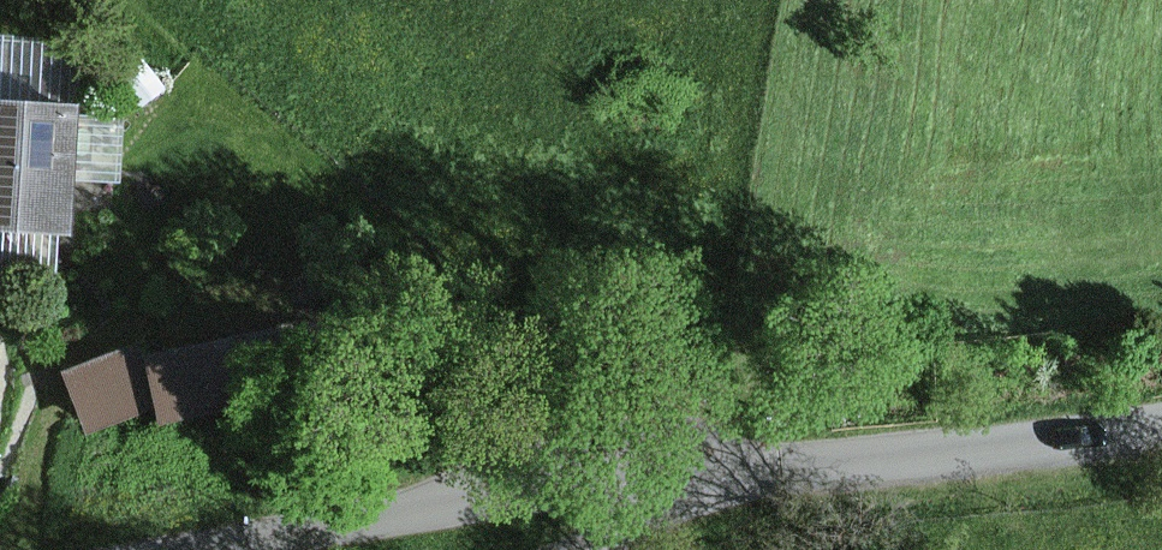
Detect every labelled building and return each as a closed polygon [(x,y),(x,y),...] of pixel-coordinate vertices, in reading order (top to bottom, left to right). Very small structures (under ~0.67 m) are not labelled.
[(71,105),(70,40),(0,41),(0,105),(71,105)] [(71,105),(0,105),(0,226),(50,225),(71,225),(71,186),(71,120),(71,105)] [(118,119),(71,120),(71,186),(119,185),(118,119)] [(50,225),(0,226),(0,250),(51,249),(50,225)] [(138,360),(56,395),(83,461),(176,425),(314,397),(296,325),(138,360)]
